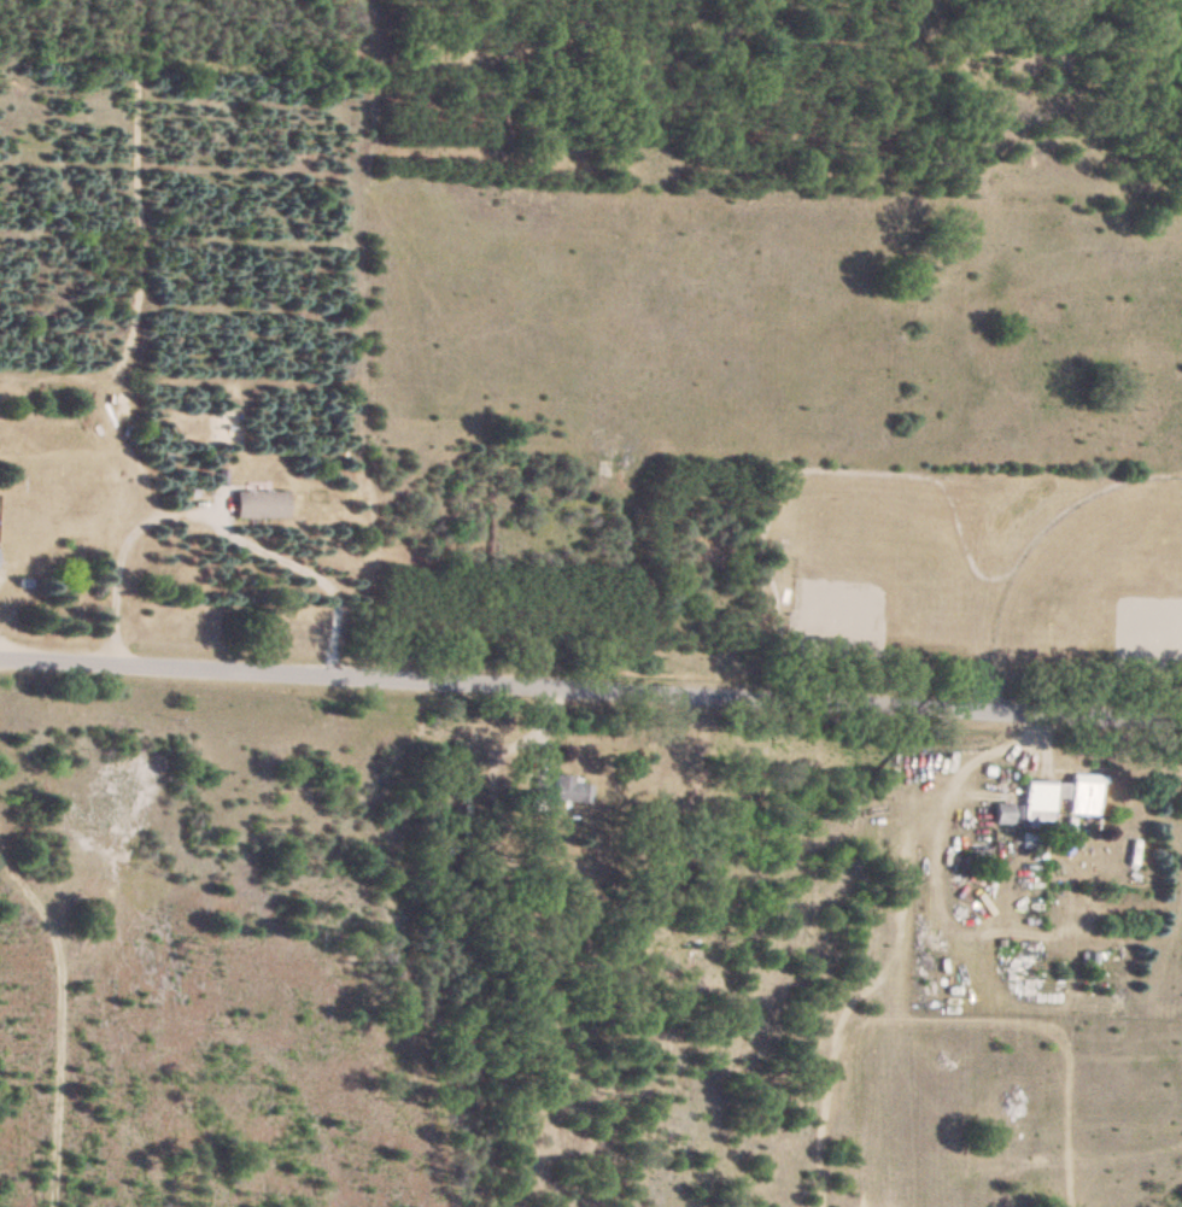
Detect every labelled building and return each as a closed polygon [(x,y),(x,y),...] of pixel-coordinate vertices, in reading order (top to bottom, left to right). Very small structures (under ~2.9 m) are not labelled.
[(235,517),(289,517),(289,490),(235,490),(235,517)] [(575,782),(575,775),(554,775),(554,801),(592,801),(592,782),(575,782)] [(1054,822),(1054,799),(1071,799),(1070,811),(1104,812),(1105,776),(1072,775),(1072,784),(1025,783),(1024,821),(1054,822)]
